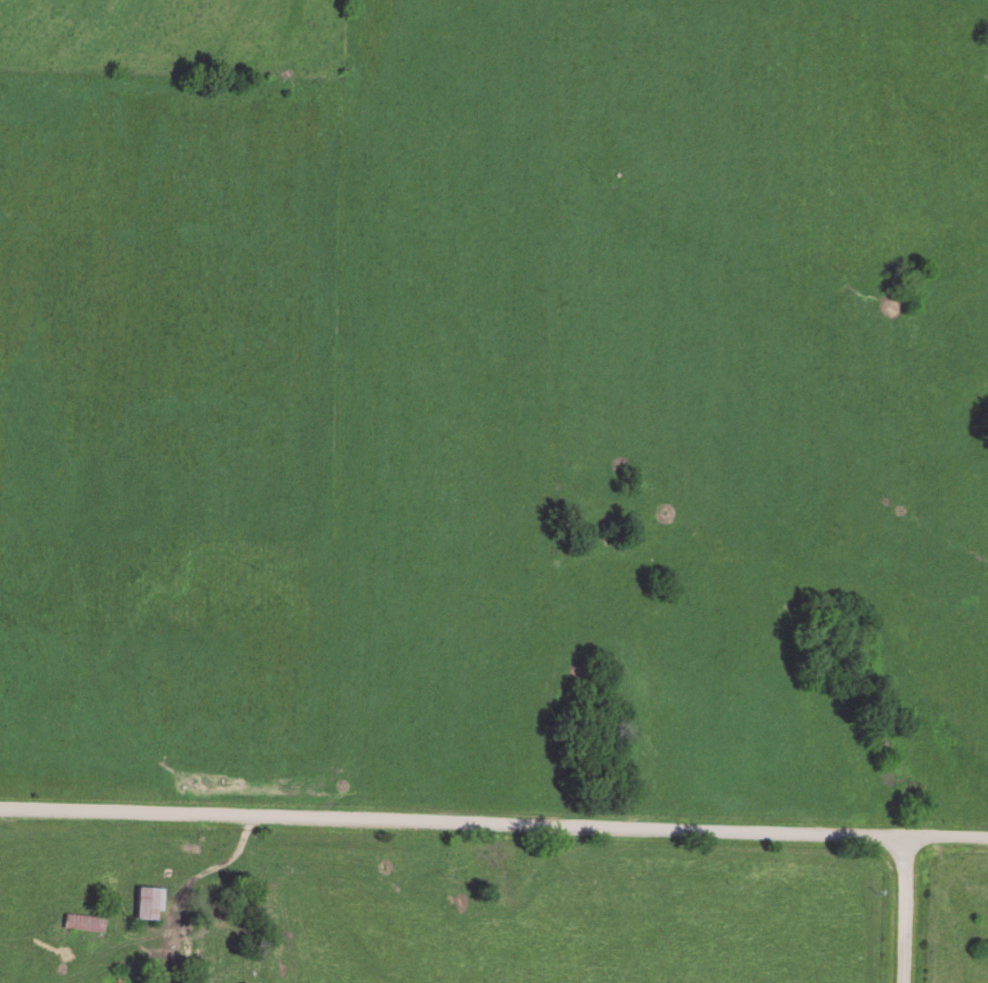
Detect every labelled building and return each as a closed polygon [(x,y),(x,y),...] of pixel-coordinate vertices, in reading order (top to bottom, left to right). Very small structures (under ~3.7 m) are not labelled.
[(161,888),(136,888),(135,920),(160,920),(161,888)] [(103,933),(105,918),(64,914),(62,929),(103,933)]
